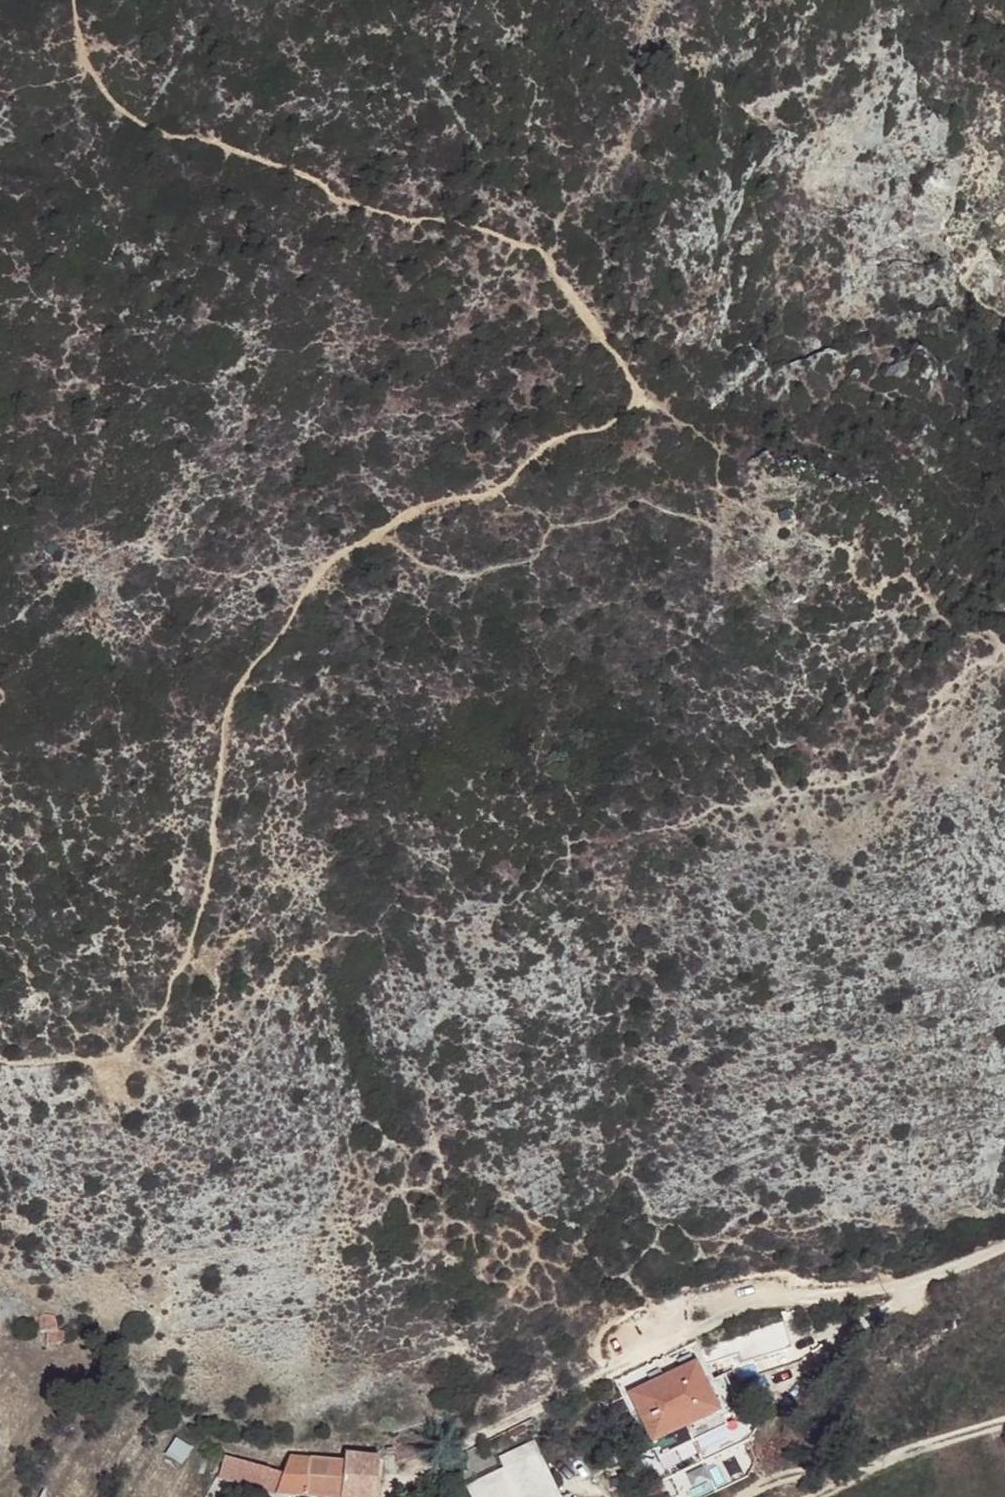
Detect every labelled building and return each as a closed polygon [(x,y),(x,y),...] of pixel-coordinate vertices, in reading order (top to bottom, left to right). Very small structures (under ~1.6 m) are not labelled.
[(47,1330),(48,1343),(60,1342),(60,1330),(57,1330),(55,1318),(54,1316),(51,1314),(46,1314),(39,1316),(40,1331),(47,1330)] [(720,1412),(738,1403),(725,1375),(714,1380),(707,1384),(700,1369),(697,1362),(628,1394),(629,1396),(639,1416),(632,1419),(621,1425),(634,1453),(652,1444),(655,1451),(669,1479),(737,1447),(724,1418),(720,1412)] [(714,1380),(707,1366),(700,1369),(707,1384),(714,1380)] [(639,1416),(629,1396),(622,1399),(632,1419),(639,1416)] [(742,1410),(738,1403),(720,1412),(724,1418),(742,1410)] [(496,1455),(501,1468),(464,1482),(470,1496),(558,1496),(536,1439),(496,1455)] [(637,1459),(655,1451),(652,1444),(634,1453),(637,1459)] [(381,1459),(346,1455),(346,1463),(310,1460),(289,1457),(277,1492),(322,1496),(376,1496),(381,1459)]
